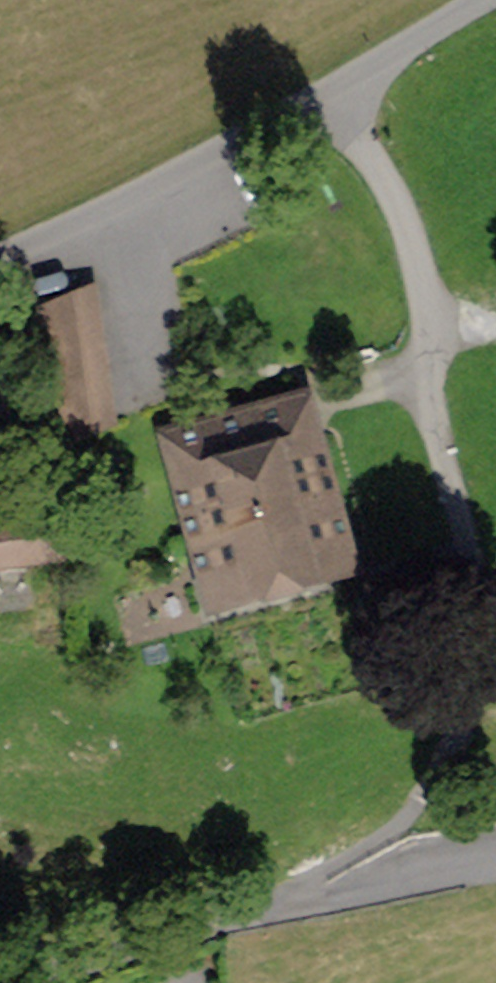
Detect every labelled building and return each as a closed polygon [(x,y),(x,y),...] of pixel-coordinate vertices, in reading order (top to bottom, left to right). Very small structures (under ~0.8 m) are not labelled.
[(62,442),(108,422),(89,293),(43,313),(62,442)] [(161,434),(206,594),(351,554),(321,444),(304,448),(291,399),(161,434)]
